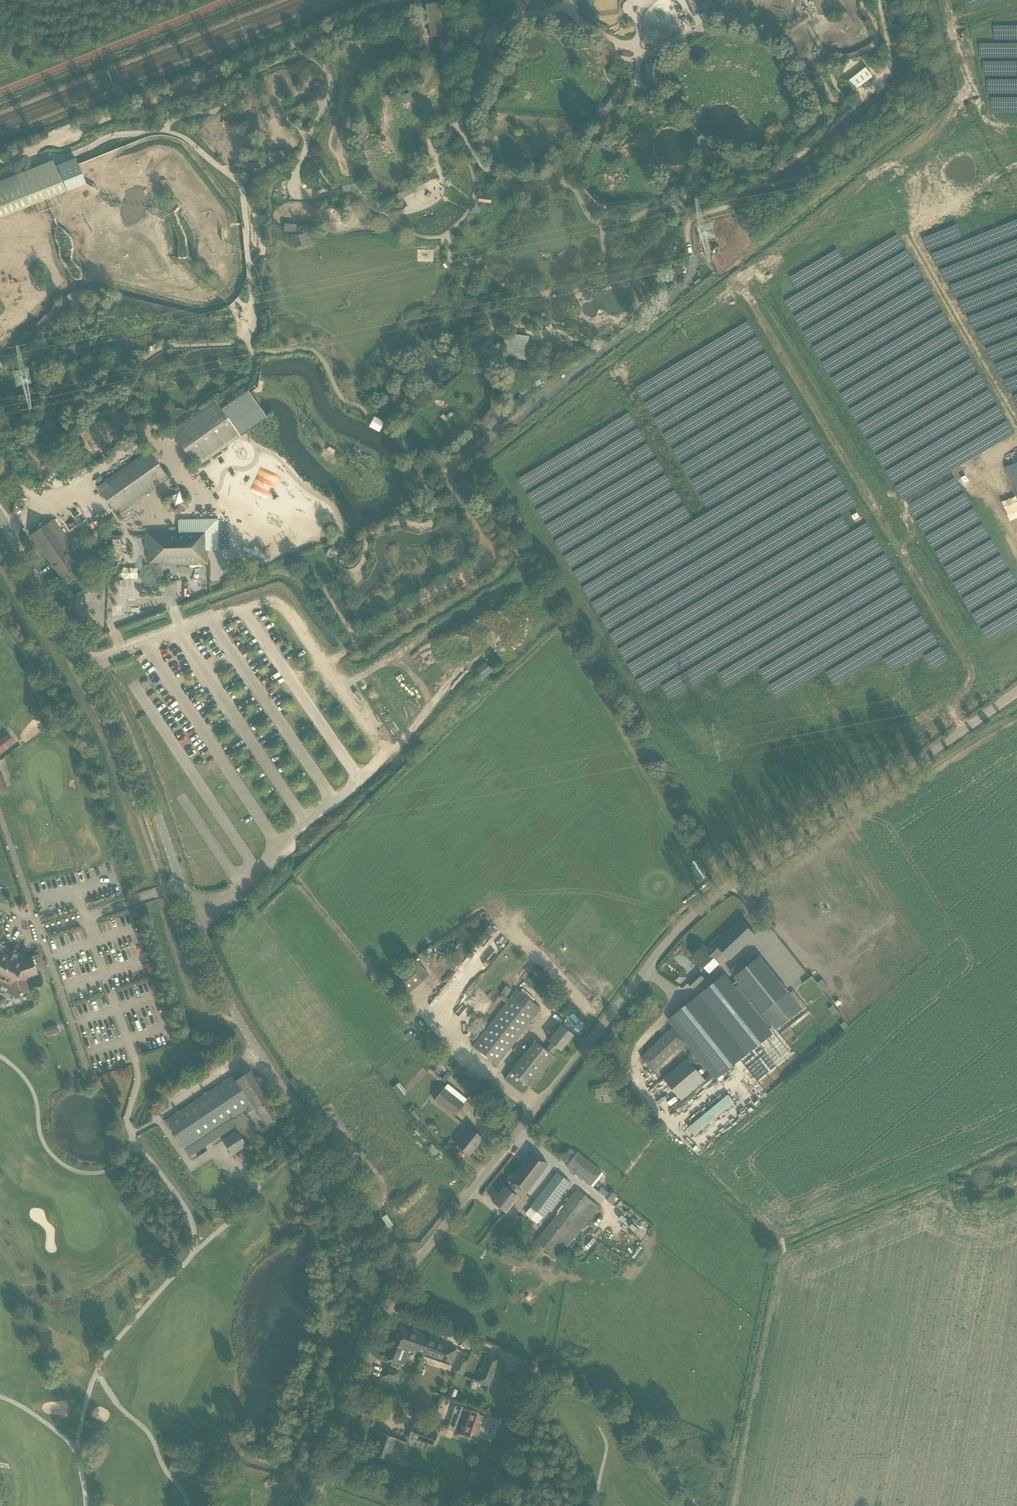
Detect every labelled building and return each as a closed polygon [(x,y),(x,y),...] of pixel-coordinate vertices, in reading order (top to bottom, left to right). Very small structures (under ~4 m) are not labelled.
[(435,1),(425,3),(425,5),(427,16),(428,28),(429,36),(435,35),(442,34),(438,1),(435,1)] [(685,46),(700,36),(697,32),(682,42),(685,46)] [(866,67),(846,83),(854,92),(856,90),(873,77),(866,67)] [(410,92),(401,96),(404,105),(414,101),(410,92)] [(306,105),(304,102),(303,103),(298,106),(296,107),(300,114),(309,109),(306,105)] [(58,156),(62,153),(61,151),(68,148),(69,151),(75,148),(71,141),(54,148),(58,156)] [(286,148),(271,149),(271,152),(271,159),(277,159),(287,158),(286,151),(286,148)] [(0,182),(0,217),(44,200),(65,191),(86,183),(79,165),(76,159),(55,168),(54,163),(52,161),(0,182)] [(261,167),(260,160),(251,161),(243,161),(244,169),(261,167)] [(399,179),(391,188),(398,195),(400,192),(404,188),(406,186),(399,179)] [(476,202),(475,200),(475,203),(474,205),(473,207),(472,209),(470,210),(468,211),(471,212),(479,212),(481,209),(477,203),(476,202)] [(295,224),(284,222),(283,232),(294,233),(295,226),(295,224)] [(674,280),(679,281),(686,259),(682,257),(674,280)] [(639,274),(634,280),(644,288),(649,282),(639,274)] [(517,290),(508,280),(501,286),(495,291),(505,302),(512,295),(517,290)] [(554,314),(553,313),(550,319),(551,320),(553,321),(556,322),(557,323),(558,322),(559,320),(561,317),(556,315),(554,314)] [(504,341),(502,355),(502,358),(525,360),(527,343),(528,341),(528,336),(520,335),(505,334),(504,335),(504,339),(504,341)] [(72,354),(66,360),(69,363),(73,360),(78,355),(77,344),(72,344),(72,354)] [(474,366),(471,366),(473,375),(482,373),(480,366),(474,366)] [(541,383),(539,379),(519,392),(521,396),(541,383)] [(214,399),(170,431),(176,440),(178,443),(182,448),(185,452),(191,460),(196,468),(228,445),(236,440),(238,439),(240,437),(267,418),(248,391),(221,409),(218,404),(216,401),(214,399)] [(407,406),(404,402),(397,408),(400,412),(407,406)] [(502,416),(493,408),(480,422),(489,430),(502,416)] [(372,420),(368,426),(379,432),(382,425),(383,422),(384,421),(383,420),(376,417),(375,416),(374,416),(373,417),(372,420)] [(53,451),(47,451),(48,453),(49,455),(50,456),(52,465),(52,467),(52,468),(61,466),(60,463),(60,462),(58,454),(55,452),(54,450),(53,451)] [(168,478),(148,450),(96,487),(116,515),(118,513),(135,501),(168,478)] [(1008,466),(1016,489),(1016,463),(1008,466)] [(267,499),(278,474),(260,466),(249,491),(267,499)] [(50,484),(58,473),(52,468),(49,472),(44,480),(47,482),(50,484)] [(177,490),(168,498),(176,507),(185,499),(177,490)] [(159,531),(145,532),(146,551),(148,550),(148,557),(149,564),(156,563),(160,563),(161,563),(163,563),(163,566),(208,564),(207,550),(219,550),(218,519),(177,520),(178,531),(159,531)] [(67,542),(52,520),(31,534),(46,556),(67,542)] [(67,542),(46,556),(61,578),(84,563),(80,556),(73,561),(67,553),(73,549),(67,542)] [(219,585),(211,582),(209,588),(217,591),(219,585)] [(492,671),(485,662),(475,670),(483,679),(492,671)] [(16,746),(10,737),(0,745),(0,759),(16,746)] [(755,935),(749,928),(742,920),(723,938),(720,935),(706,948),(703,945),(692,956),(703,968),(711,960),(713,962),(723,952),(729,959),(755,935)] [(477,943),(481,947),(496,931),(491,927),(477,943)] [(10,985),(14,997),(29,992),(25,981),(27,980),(27,977),(38,973),(33,958),(21,962),(14,959),(16,955),(11,952),(9,956),(1,952),(0,948),(0,980),(10,985)] [(677,966),(685,962),(682,954),(674,958),(677,966)] [(788,992),(760,956),(734,977),(762,1012),(777,1030),(803,1010),(788,992)] [(773,1034),(725,974),(667,1020),(673,1027),(640,1058),(654,1072),(685,1042),(715,1080),(773,1034)] [(692,977),(686,982),(692,989),(698,983),(692,977)] [(816,983),(822,991),(827,987),(821,979),(816,983)] [(522,989),(520,992),(516,989),(472,1045),(497,1065),(541,1009),(532,1002),(534,999),(522,989)] [(55,1025),(50,1026),(44,1028),(47,1036),(54,1034),(57,1032),(55,1025)] [(545,1050),(534,1041),(504,1079),(523,1093),(528,1087),(530,1088),(555,1057),(551,1055),(557,1047),(560,1050),(572,1035),(560,1025),(548,1040),(551,1043),(545,1050)] [(679,1101),(704,1082),(686,1059),(661,1078),(679,1101)] [(230,1075),(164,1120),(183,1149),(184,1149),(229,1118),(244,1108),(247,1112),(252,1109),(257,1116),(252,1120),(253,1121),(259,1130),(281,1115),(250,1070),(242,1076),(234,1081),(230,1075)] [(601,1095),(602,1102),(611,1101),(609,1086),(593,1089),(594,1096),(601,1095)] [(463,1104),(455,1098),(443,1088),(434,1100),(454,1116),(463,1104)] [(728,1095),(688,1128),(694,1136),(734,1102),(728,1095)] [(415,1109),(411,1113),(417,1120),(422,1116),(416,1108),(415,1109)] [(469,1128),(463,1136),(456,1145),(461,1149),(469,1155),(482,1138),(469,1128)] [(246,1145),(241,1137),(237,1131),(222,1141),(231,1155),(246,1145)] [(575,1151),(565,1165),(584,1180),(594,1166),(575,1151)] [(548,1164),(532,1152),(509,1181),(511,1183),(507,1189),(504,1187),(492,1202),(506,1213),(518,1198),(517,1197),(521,1192),(524,1195),(548,1164)] [(446,1186),(416,1163),(394,1193),(401,1197),(390,1212),(395,1215),(391,1221),(409,1234),(446,1186)] [(530,1207),(531,1207),(525,1214),(538,1224),(570,1183),(557,1173),(530,1207)] [(577,1188),(540,1235),(532,1228),(527,1235),(557,1259),(598,1205),(577,1188)] [(604,1197),(611,1203),(617,1195),(610,1190),(604,1197)] [(618,1215),(615,1220),(642,1236),(645,1231),(618,1215)] [(580,1246),(573,1249),(576,1256),(583,1254),(580,1246)] [(512,1331),(517,1334),(521,1325),(516,1323),(512,1331)] [(428,1338),(419,1334),(400,1327),(387,1359),(392,1361),(391,1365),(398,1368),(400,1363),(403,1364),(408,1350),(422,1355),(428,1338)] [(455,1348),(428,1338),(422,1355),(449,1364),(455,1348)] [(488,1352),(476,1382),(489,1387),(501,1358),(488,1352)] [(458,1356),(452,1370),(462,1375),(468,1360),(458,1356)] [(519,1365),(514,1377),(525,1381),(530,1370),(519,1365)] [(383,1377),(395,1381),(398,1373),(386,1368),(383,1377)] [(451,1388),(447,1397),(454,1399),(457,1390),(451,1388)] [(400,1398),(395,1403),(400,1408),(405,1403),(400,1398)] [(456,1405),(455,1406),(452,1414),(448,1428),(456,1430),(455,1432),(470,1438),(479,1413),(456,1405)] [(416,1421),(413,1427),(413,1426),(409,1436),(433,1445),(437,1435),(426,1431),(428,1425),(416,1421)] [(395,1438),(379,1432),(372,1453),(374,1454),(373,1456),(380,1458),(381,1456),(388,1459),(392,1447),(404,1451),(407,1443),(395,1438)] [(169,1470),(184,1474),(186,1467),(171,1463),(169,1470)]
